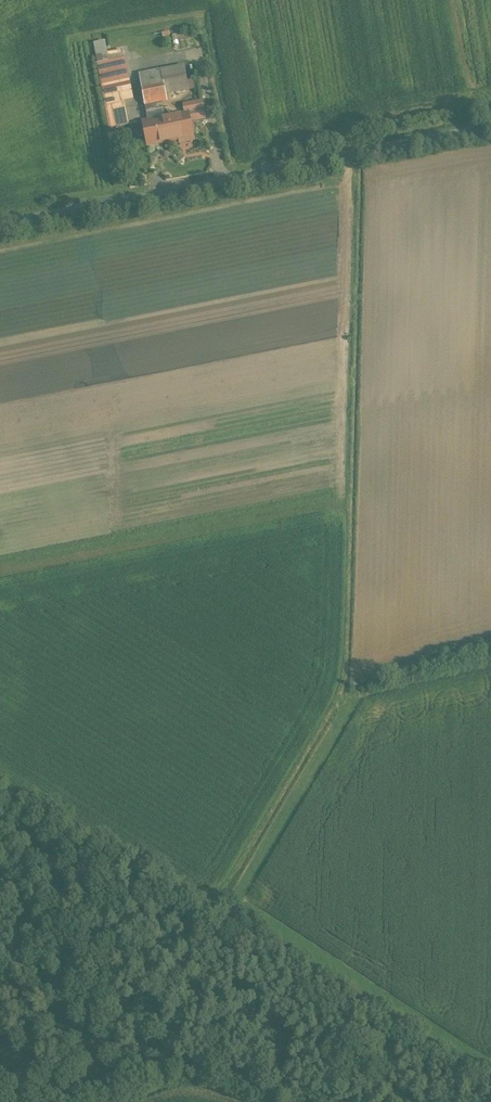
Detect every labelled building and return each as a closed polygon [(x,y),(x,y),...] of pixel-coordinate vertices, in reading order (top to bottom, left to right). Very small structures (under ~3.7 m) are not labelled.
[(122,51),(107,54),(109,61),(123,58),(122,51)] [(105,54),(96,56),(98,67),(126,62),(125,58),(123,58),(106,61),(105,54)] [(126,62),(98,67),(102,87),(120,84),(130,82),(126,62)] [(183,66),(161,70),(166,94),(188,89),(187,82),(183,66)] [(161,70),(139,74),(145,105),(167,101),(166,94),(161,70)] [(130,82),(120,84),(123,99),(133,97),(130,82)] [(120,84),(102,87),(110,128),(117,126),(113,104),(124,102),(123,99),(120,84)] [(198,101),(189,103),(190,112),(200,110),(198,101)] [(124,102),(113,104),(117,126),(128,124),(124,102)] [(188,113),(159,119),(159,118),(143,121),(148,146),(183,138),(184,142),(194,140),(188,113)] [(125,131),(114,133),(116,144),(127,141),(125,131)]
